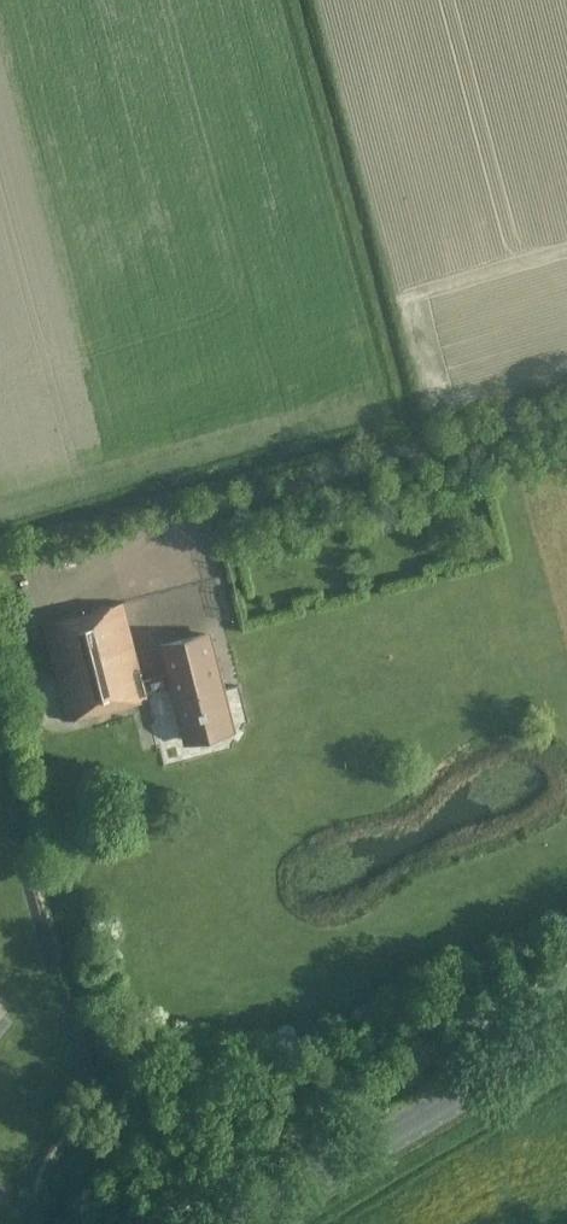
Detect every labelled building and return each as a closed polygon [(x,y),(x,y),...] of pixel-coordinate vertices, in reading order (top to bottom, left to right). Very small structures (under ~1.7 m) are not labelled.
[(164,644),(171,671),(143,678),(123,600),(41,622),(66,720),(148,699),(147,692),(174,685),(188,739),(222,731),(227,721),(206,633),(164,644)]
